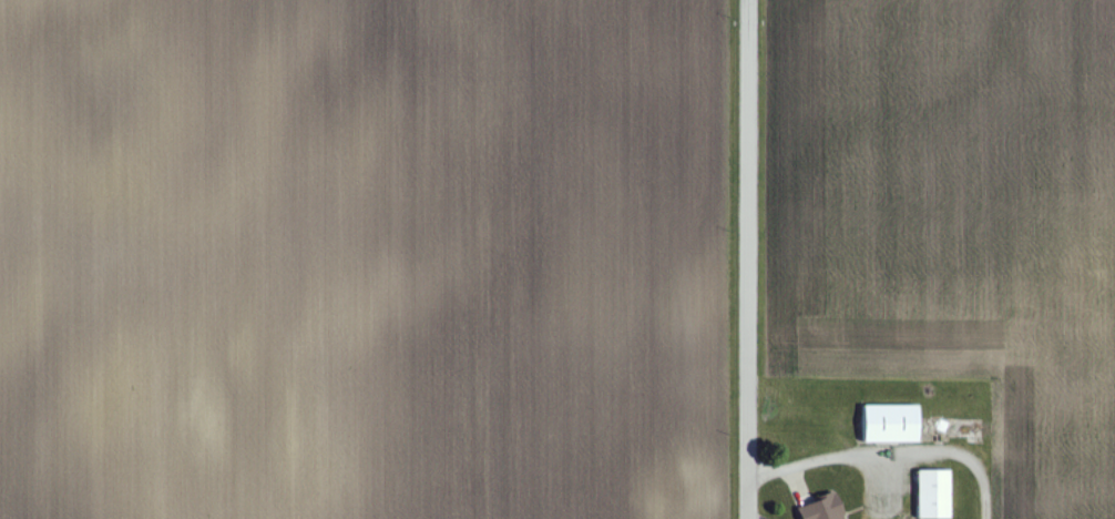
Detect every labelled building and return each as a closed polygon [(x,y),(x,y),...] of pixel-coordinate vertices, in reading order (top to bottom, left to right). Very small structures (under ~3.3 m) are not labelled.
[(923,442),(922,405),(864,407),(865,443),(923,442)] [(953,471),(921,471),(920,518),(953,518),(953,471)]
